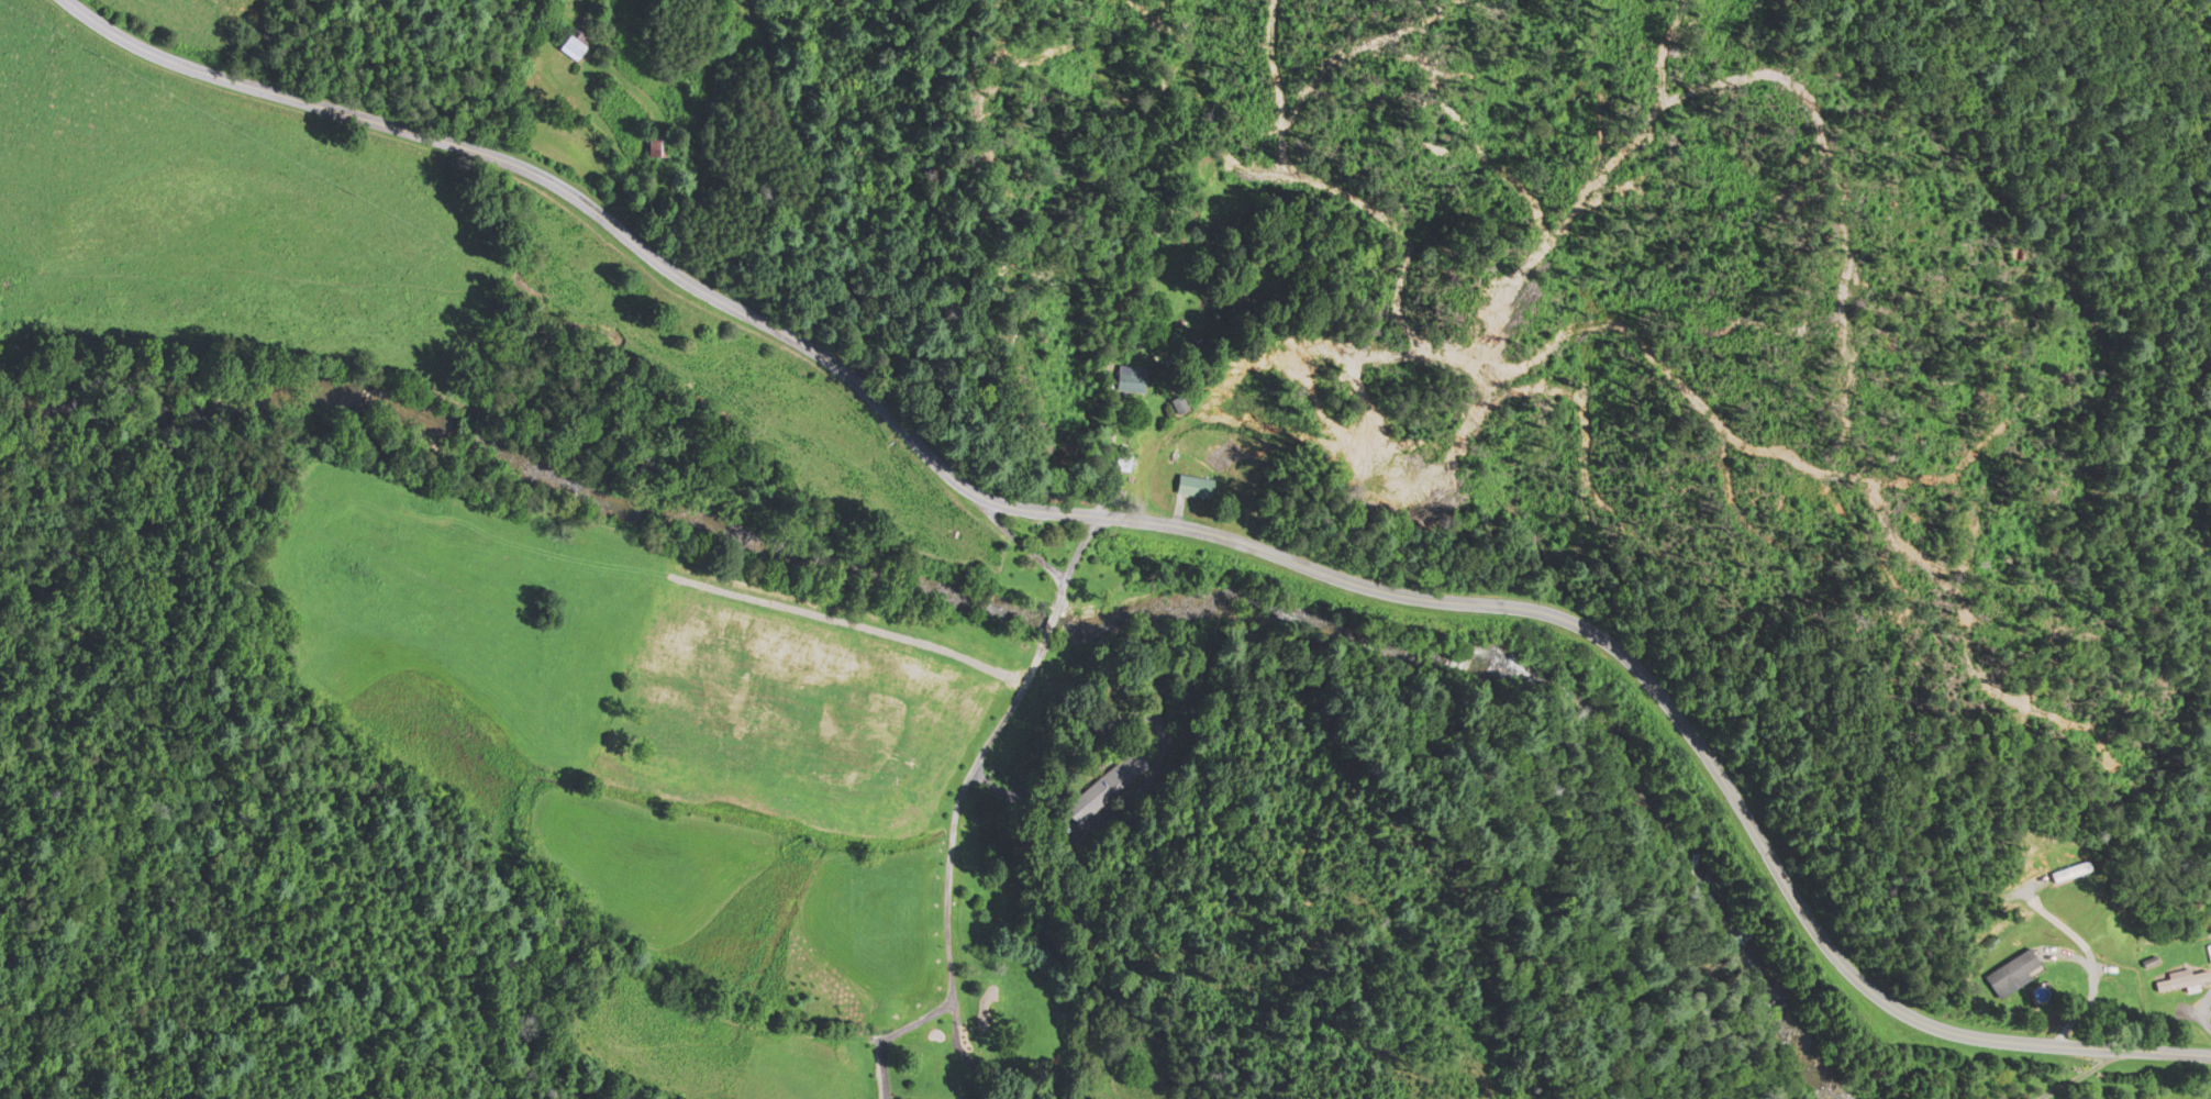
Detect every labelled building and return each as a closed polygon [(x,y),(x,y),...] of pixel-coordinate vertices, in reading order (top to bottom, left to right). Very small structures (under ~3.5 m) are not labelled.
[(571,62),(588,37),(576,29),(569,39),(562,35),(553,50),(571,62)] [(669,158),(669,137),(643,137),(643,158),(669,158)] [(1113,393),(1142,393),(1142,375),(1113,375),(1113,393)] [(1215,481),(1177,475),(1174,494),(1212,500),(1215,481)] [(1149,772),(1134,751),(1058,805),(1073,826),(1149,772)] [(2210,965),(2210,945),(2202,946),(2206,966),(2210,965)] [(2036,969),(2027,950),(1977,976),(1987,995),(2036,969)] [(2190,984),(2204,983),(2204,975),(2151,980),(2152,992),(2191,988),(2190,984)]
